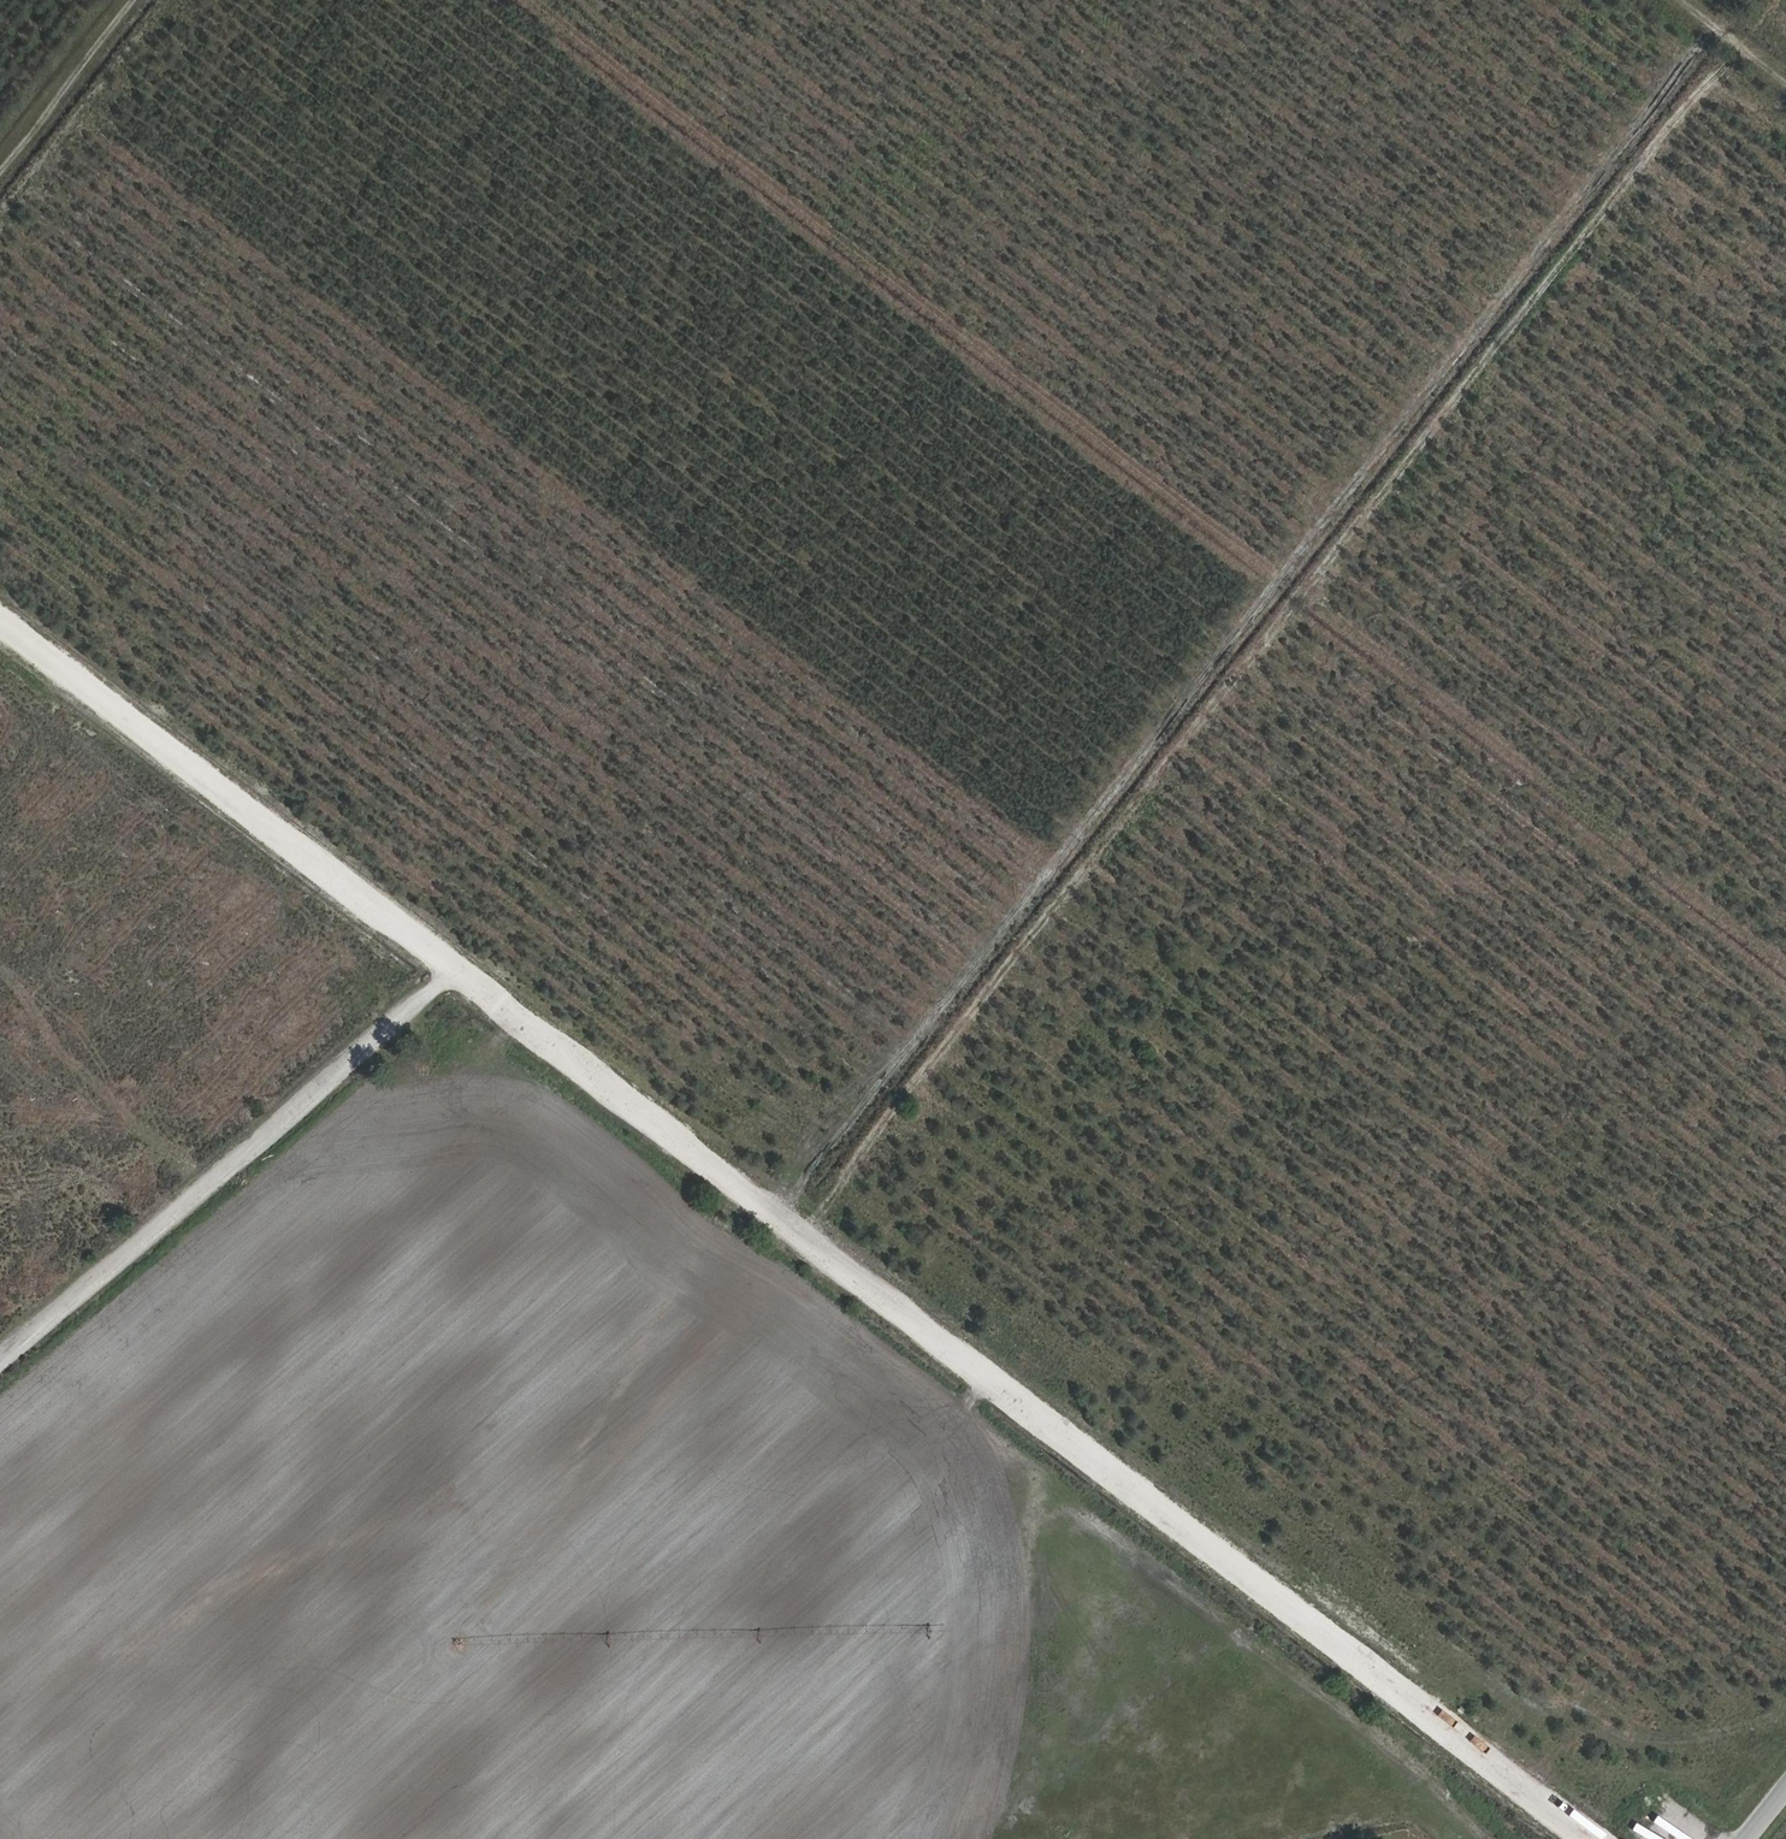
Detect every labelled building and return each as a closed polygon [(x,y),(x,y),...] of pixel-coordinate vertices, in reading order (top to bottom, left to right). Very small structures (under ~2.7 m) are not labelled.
[(1649,1802),(1645,1809),(1679,1829),(1683,1822),(1649,1802)]
